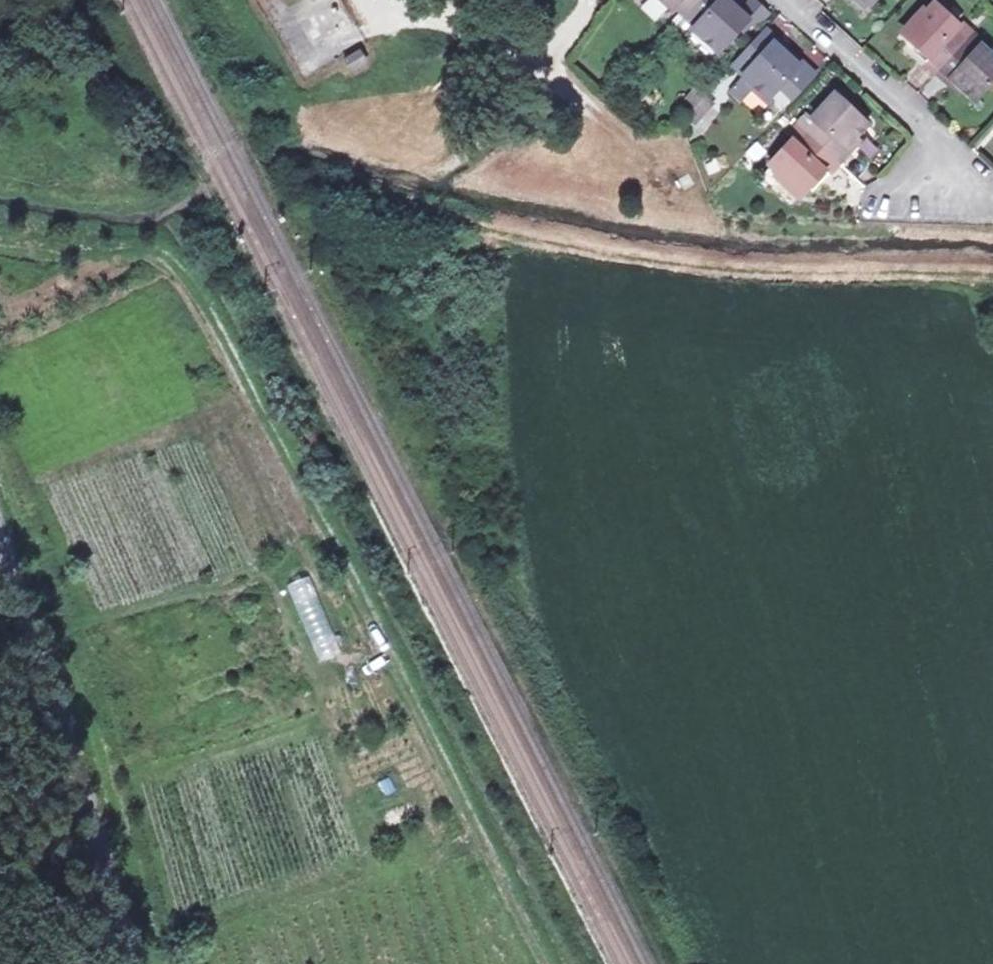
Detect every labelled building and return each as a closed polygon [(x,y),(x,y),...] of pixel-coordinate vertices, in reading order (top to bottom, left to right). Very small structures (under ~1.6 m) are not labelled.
[(754,11),(742,0),(684,0),(702,17),(697,22),(722,45),(754,11)] [(953,71),(980,95),(992,81),(992,42),(987,36),(981,42),(958,21),(963,15),(947,0),(934,0),(908,28),(932,50),(928,56),(949,76),(953,71)] [(752,70),(764,81),(774,91),(806,58),(783,37),(788,33),(776,22),(744,55),(756,65),(752,70)] [(357,54),(351,43),(335,52),(341,63),(357,54)] [(701,107),(721,84),(704,69),(683,92),(701,107)] [(764,81),(752,70),(738,84),(750,95),(764,81)] [(808,186),(830,164),(835,169),(855,147),(849,142),(874,117),(840,84),(815,110),(823,117),(803,137),(796,130),(774,154),(808,186)]
